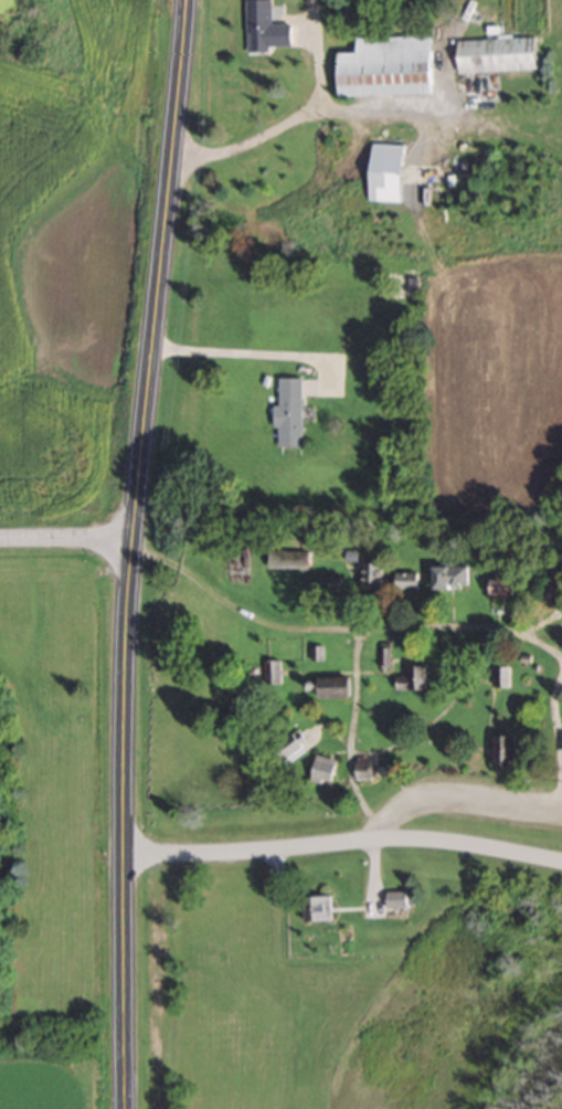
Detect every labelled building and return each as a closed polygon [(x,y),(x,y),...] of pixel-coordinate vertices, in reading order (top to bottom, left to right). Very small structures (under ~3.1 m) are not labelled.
[(246,52),(273,52),(273,13),(246,13),(246,52)] [(354,37),(355,52),(339,52),(339,96),(433,95),(432,36),(354,37)] [(458,72),(538,71),(537,38),(458,40),(458,72)] [(402,202),(404,145),(372,144),(371,201),(402,202)] [(301,378),(275,378),(275,447),(301,447),(301,378)] [(266,549),(283,549),(283,537),(306,537),(306,566),(266,567),(266,549)] [(342,563),(348,563),(356,563),(356,552),(343,551),(342,563)] [(380,590),(382,564),(362,562),(361,588),(380,590)] [(430,567),(442,567),(442,563),(449,563),(449,567),(459,566),(459,562),(467,562),(467,585),(457,585),(457,590),(447,590),(430,590),(430,567)] [(392,593),(402,593),(415,594),(416,573),(394,571),(392,593)] [(318,573),(317,590),(338,590),(338,574),(318,573)] [(515,595),(515,580),(508,580),(508,578),(505,578),(505,573),(494,573),(494,578),(491,578),(491,580),(488,580),(488,595),(515,595)] [(536,617),(543,606),(533,600),(526,611),(531,615),(536,617)] [(354,670),(384,670),(384,661),(384,640),(364,640),(364,652),(354,652),(354,670)] [(397,644),(397,653),(402,653),(406,653),(406,644),(397,644)] [(306,646),(320,645),(321,662),(306,662),(306,646)] [(261,661),(261,684),(278,683),(278,672),(278,661),(261,661)] [(406,666),(406,675),(392,675),(393,690),(424,690),(424,676),(424,666),(406,666)] [(494,666),(508,666),(509,688),(494,688),(494,666)] [(317,697),(348,698),(348,677),(318,676),(317,697)] [(282,762),(303,746),(300,742),(305,739),(301,735),(298,730),(295,733),(291,729),(271,747),(282,762)] [(491,736),(515,736),(515,765),(491,765),(491,751),(491,736)] [(315,754),(309,778),(330,782),(336,759),(325,757),(315,754)] [(353,779),(370,780),(371,770),(371,762),(367,762),(367,758),(354,757),(353,779)] [(385,893),(407,891),(407,908),(385,908),(385,893)] [(333,921),(332,909),(332,896),(305,896),(305,921),(333,921)]
